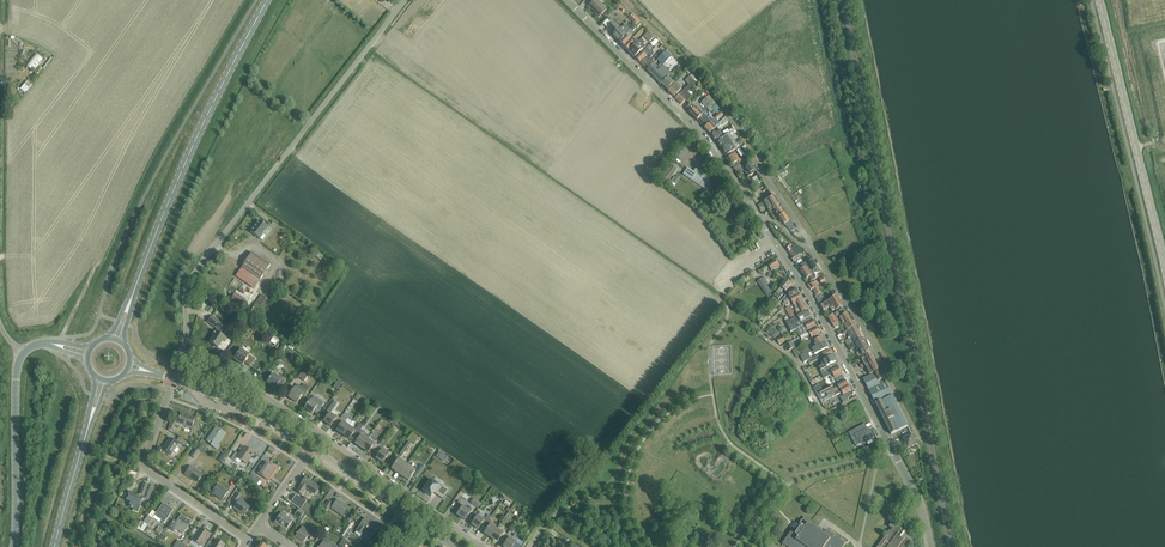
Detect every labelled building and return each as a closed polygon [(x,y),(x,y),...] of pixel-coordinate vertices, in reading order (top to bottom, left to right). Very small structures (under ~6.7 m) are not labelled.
[(599,17),(607,9),(598,0),(595,0),(589,6),(599,17)] [(638,24),(642,20),(634,12),(630,17),(638,24)] [(619,42),(625,36),(629,33),(633,28),(632,26),(629,29),(626,25),(621,30),(615,23),(608,29),(613,34),(612,35),(619,42)] [(648,32),(644,36),(649,42),(654,37),(648,32)] [(625,36),(619,42),(624,47),(630,41),(628,38),(630,36),(631,36),(632,35),(629,33),(625,36)] [(637,44),(629,52),(635,58),(643,50),(646,47),(644,45),(645,43),(641,39),(638,43),(637,44)] [(624,47),(629,52),(637,44),(638,43),(635,41),(633,43),(630,41),(624,47)] [(647,54),(651,58),(653,56),(651,54),(653,52),(652,50),(649,52),(646,49),(639,56),(636,59),(640,63),(646,56),(647,54)] [(647,70),(661,84),(667,78),(671,74),(663,66),(671,58),(665,52),(657,60),(661,64),(657,67),(654,64),(653,64),(647,70)] [(35,53),(33,56),(26,66),(33,71),(42,59),(35,53)] [(647,70),(653,64),(647,58),(641,64),(647,70)] [(686,73),(680,79),(682,82),(689,75),(686,73)] [(685,81),(689,85),(693,80),(690,77),(685,81)] [(667,78),(661,84),(667,90),(673,84),(667,78)] [(693,80),(689,85),(687,87),(675,99),(681,104),(680,104),(681,105),(686,100),(687,101),(692,97),(687,92),(690,90),(696,84),(694,82),(695,80),(694,79),(693,80)] [(668,91),(674,97),(681,90),(675,84),(668,91)] [(708,96),(701,103),(709,111),(716,104),(708,96)] [(689,113),(697,120),(703,114),(696,107),(689,113)] [(710,122),(704,128),(710,133),(719,124),(716,120),(723,113),(721,111),(710,122)] [(697,120),(704,128),(710,122),(703,114),(697,120)] [(725,136),(729,134),(734,130),(732,128),(723,134),(725,136)] [(711,135),(715,141),(722,135),(717,130),(711,135)] [(725,136),(717,141),(721,149),(726,156),(739,148),(738,147),(743,143),(740,139),(736,142),(734,139),(733,140),(731,137),(729,134),(725,136)] [(734,153),(727,158),(732,165),(732,166),(738,162),(739,163),(741,162),(742,161),(740,158),(739,159),(734,153)] [(746,161),(740,164),(743,168),(749,163),(746,159),(745,160),(746,161)] [(738,162),(732,166),(737,172),(742,168),(743,168),(740,164),(739,163),(738,162)] [(743,168),(742,168),(743,170),(746,169),(747,170),(744,172),(747,175),(754,170),(749,163),(743,168)] [(677,169),(671,165),(662,178),(668,182),(677,169)] [(687,168),(683,175),(708,192),(712,185),(702,178),(704,175),(695,169),(693,172),(687,168)] [(677,174),(672,181),(677,184),(682,177),(677,174)] [(772,196),(763,202),(768,209),(771,207),(777,203),(772,196)] [(773,209),(778,216),(783,213),(777,204),(772,207),(773,209)] [(783,213),(778,216),(784,225),(792,231),(795,229),(783,213)] [(259,221),(250,232),(259,239),(264,232),(265,232),(269,228),(259,221)] [(798,255),(802,253),(798,248),(795,250),(792,245),(787,248),(794,258),(793,259),(794,261),(800,258),(798,255)] [(236,276),(250,286),(256,277),(260,280),(270,265),(252,253),(236,276)] [(776,260),(762,270),(759,272),(760,274),(769,267),(772,271),(779,266),(776,260)] [(813,260),(808,262),(813,271),(813,273),(821,272),(813,260)] [(813,271),(808,262),(807,262),(800,266),(801,267),(801,268),(807,277),(811,275),(813,273),(813,271)] [(763,279),(761,280),(757,282),(761,288),(765,295),(771,291),(763,279)] [(783,290),(786,292),(792,284),(787,280),(774,296),(779,300),(783,294),(781,293),(783,290)] [(813,289),(813,290),(818,286),(815,282),(808,286),(811,290),(813,289)] [(818,286),(813,290),(817,296),(822,293),(818,286)] [(784,302),(799,294),(796,289),(788,293),(789,297),(784,299),(784,300),(783,301),(784,302)] [(228,298),(241,307),(245,300),(232,292),(228,298)] [(784,302),(782,303),(783,306),(785,305),(786,307),(789,305),(788,303),(791,301),(793,305),(802,300),(799,294),(784,302)] [(261,295),(253,308),(263,314),(271,301),(261,295)] [(820,305),(823,312),(830,307),(832,311),(836,309),(836,310),(841,307),(835,297),(827,303),(826,302),(820,305)] [(802,300),(793,305),(796,309),(799,307),(799,308),(796,310),(798,314),(807,309),(802,300)] [(786,309),(790,318),(794,316),(789,307),(786,309)] [(790,320),(785,322),(791,333),(796,329),(797,329),(800,327),(813,320),(811,317),(808,311),(790,321),(790,320)] [(840,325),(840,326),(844,324),(851,319),(847,312),(839,316),(842,321),(839,323),(840,325)] [(835,328),(840,325),(839,323),(834,314),(828,317),(835,328)] [(227,339),(222,336),(224,334),(229,327),(212,316),(208,322),(217,329),(213,335),(215,336),(210,342),(218,348),(223,341),(225,342),(227,339)] [(854,325),(851,319),(844,324),(847,329),(854,325)] [(800,337),(803,335),(809,332),(808,331),(816,326),(813,320),(800,327),(797,329),(796,329),(800,337)] [(839,334),(841,333),(847,329),(844,324),(840,326),(842,328),(837,331),(839,334)] [(841,333),(846,340),(850,338),(850,337),(859,332),(855,325),(854,325),(847,329),(841,333)] [(809,332),(803,335),(804,338),(811,335),(812,338),(820,334),(817,328),(809,332)] [(770,335),(775,339),(779,333),(775,329),(770,335)] [(846,340),(849,345),(853,342),(862,337),(859,332),(850,337),(850,338),(846,340)] [(804,354),(825,342),(822,337),(813,342),(815,344),(811,346),(810,346),(800,352),(798,348),(793,351),(796,357),(804,353),(804,354)] [(860,358),(861,358),(863,356),(863,355),(870,351),(862,338),(857,341),(857,340),(853,342),(849,345),(847,346),(850,350),(856,347),(858,351),(857,352),(860,358)] [(785,345),(789,351),(795,348),(792,341),(785,345)] [(819,353),(828,348),(825,342),(804,354),(801,356),(804,363),(808,361),(811,359),(809,354),(813,352),(815,355),(819,352),(819,353)] [(244,363),(249,367),(255,360),(241,350),(234,360),(242,365),(244,363)] [(824,357),(825,360),(826,360),(833,356),(829,350),(814,358),(811,359),(808,361),(810,364),(824,357)] [(864,357),(863,356),(861,358),(861,359),(865,366),(875,361),(871,354),(864,357)] [(820,371),(822,375),(838,367),(833,356),(826,360),(825,360),(821,362),(822,365),(819,367),(820,371)] [(875,361),(865,366),(869,374),(879,369),(875,361)] [(838,367),(822,375),(824,378),(832,374),(835,379),(843,375),(838,367)] [(869,390),(891,435),(907,426),(885,382),(879,370),(875,373),(874,373),(863,378),(863,379),(869,390)] [(298,378),(304,381),(307,376),(302,372),(298,378)] [(276,387),(280,389),(286,381),(282,378),(281,380),(273,375),(270,379),(269,379),(270,380),(268,383),(275,388),(276,387)] [(819,380),(821,379),(820,376),(812,379),(816,390),(822,388),(819,380)] [(830,391),(832,395),(848,386),(846,380),(837,385),(838,387),(830,391)] [(304,384),(301,387),(298,385),(295,389),(295,388),(289,398),(297,403),(303,395),(305,396),(308,392),(307,391),(309,388),(304,384)] [(831,385),(827,387),(823,390),(819,392),(821,395),(828,392),(827,391),(833,388),(831,385)] [(848,386),(832,395),(823,399),(824,401),(832,397),(832,398),(842,392),(843,395),(851,391),(848,386)] [(313,396),(310,401),(307,405),(306,406),(307,406),(305,409),(312,414),(314,412),(317,414),(322,406),(324,404),(313,396)] [(327,411),(330,413),(338,403),(334,401),(327,411)] [(333,422),(336,424),(340,418),(335,415),(334,416),(330,413),(324,422),(330,427),(333,422)] [(177,423),(191,428),(195,418),(189,416),(188,418),(180,415),(177,423)] [(349,426),(352,422),(343,416),(340,419),(340,418),(336,424),(340,427),(337,431),(343,435),(349,426)] [(352,435),(355,438),(361,429),(364,426),(360,423),(356,429),(354,428),(353,429),(349,426),(343,435),(349,440),(352,435)] [(865,424),(849,433),(851,437),(855,435),(858,441),(858,440),(861,444),(875,436),(875,437),(876,437),(872,430),(870,431),(869,428),(867,428),(865,424)] [(206,441),(210,444),(218,450),(220,447),(218,445),(225,434),(216,428),(206,441)] [(356,444),(362,449),(368,440),(370,437),(366,434),(366,433),(361,429),(355,438),(358,440),(356,444)] [(903,439),(908,449),(917,445),(911,434),(903,439)] [(162,449),(171,455),(179,444),(170,438),(162,449)] [(371,449),(374,451),(378,445),(373,441),(372,443),(368,440),(362,449),(368,453),(371,449)] [(378,445),(374,451),(379,454),(376,458),(382,463),(388,454),(384,451),(385,449),(378,445)] [(252,455),(254,453),(245,447),(239,455),(235,453),(231,459),(235,462),(237,458),(246,464),(252,456),(252,457),(253,455),(252,455)] [(200,451),(196,449),(196,448),(191,456),(194,459),(195,457),(200,451)] [(437,456),(444,461),(448,456),(441,450),(437,456)] [(218,461),(222,463),(226,457),(222,454),(218,461)] [(400,457),(397,455),(391,462),(395,465),(392,469),(400,475),(407,465),(399,460),(400,457)] [(258,474),(268,481),(276,469),(266,462),(258,474)] [(407,465),(400,475),(409,481),(415,471),(407,465)] [(185,475),(197,483),(202,475),(191,467),(185,475)] [(247,479),(257,485),(261,479),(251,473),(247,479)] [(235,485),(238,487),(244,478),(240,475),(237,478),(239,479),(235,485)] [(306,489),(315,495),(319,488),(305,478),(301,485),(301,486),(297,492),(302,495),(306,489)] [(441,487),(431,480),(423,491),(431,497),(434,493),(443,499),(449,489),(443,485),(441,487)] [(129,506),(133,508),(132,511),(138,513),(140,505),(143,498),(147,500),(152,486),(143,483),(138,496),(129,493),(126,500),(131,502),(129,506)] [(212,493),(222,500),(228,492),(218,485),(212,493)] [(234,508),(244,515),(250,507),(241,501),(243,498),(238,494),(234,500),(237,502),(238,502),(234,508)] [(471,503),(478,508),(480,504),(473,499),(471,503)] [(348,515),(349,514),(348,513),(351,510),(337,500),(332,509),(345,518),(347,514),(348,515)] [(329,501),(326,505),(323,503),(320,507),(325,511),(327,509),(328,510),(332,503),(329,501)] [(161,522),(163,524),(173,510),(164,503),(155,516),(162,521),(161,522)] [(457,515),(464,520),(472,510),(469,507),(467,510),(462,507),(457,515)] [(295,515),(301,519),(304,514),(299,510),(295,515)] [(152,519),(152,518),(156,513),(152,511),(149,516),(148,516),(144,523),(148,526),(153,519),(152,519)] [(275,523),(286,531),(292,522),(281,514),(275,523)] [(478,516),(472,525),(478,529),(481,525),(484,527),(488,521),(491,517),(488,515),(485,519),(483,518),(482,519),(478,516)] [(175,528),(183,534),(191,523),(188,521),(188,520),(181,516),(177,523),(178,524),(175,528)] [(787,546),(843,546),(846,544),(826,530),(825,532),(804,517),(802,520),(796,530),(794,528),(783,544),(787,546)] [(376,531),(378,528),(365,519),(359,527),(359,528),(357,531),(363,535),(365,532),(372,537),(375,532),(376,532),(377,531),(376,531)] [(488,521),(484,527),(487,529),(484,533),(491,538),(497,529),(493,527),(494,525),(488,521)] [(917,540),(893,522),(889,527),(892,529),(891,531),(889,530),(878,546),(910,546),(911,545),(910,544),(911,543),(914,545),(917,540)] [(144,523),(139,530),(143,532),(147,526),(144,523)] [(311,538),(317,530),(312,527),(309,532),(302,527),(295,537),(304,543),(308,536),(311,538)] [(349,530),(347,528),(346,528),(341,536),(340,537),(343,539),(349,530)] [(192,540),(202,546),(210,535),(200,529),(192,540)] [(497,529),(491,538),(497,542),(500,538),(503,540),(507,534),(502,531),(501,532),(497,529)] [(503,540),(506,543),(503,546),(504,546),(521,546),(522,546),(516,543),(511,540),(513,538),(507,534),(503,540)]
